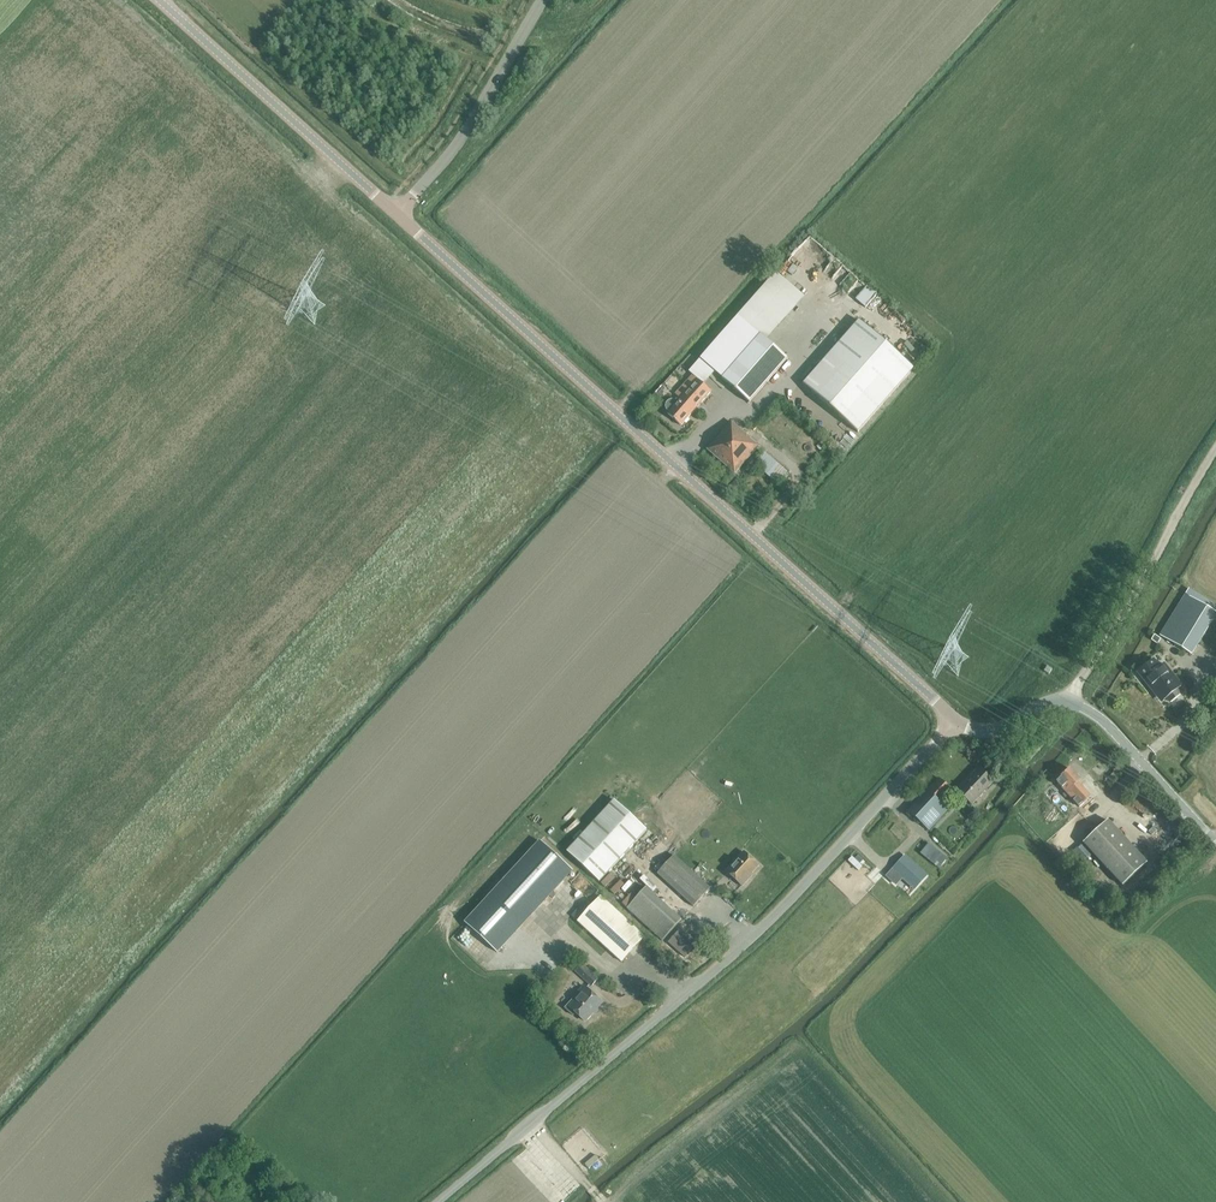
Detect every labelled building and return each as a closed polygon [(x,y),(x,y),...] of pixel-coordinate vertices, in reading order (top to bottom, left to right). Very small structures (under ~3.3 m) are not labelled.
[(776,272),(738,316),(761,336),(799,292),(776,272)] [(856,298),(866,306),(877,293),(867,285),(856,298)] [(705,363),(749,402),(787,359),(738,316),(689,372),(694,375),(705,363)] [(821,400),(822,401),(830,408),(831,409),(839,416),(840,417),(848,424),(849,425),(857,431),(857,432),(858,433),(859,431),(865,424),(866,423),(873,414),(874,415),(875,413),(874,413),(881,406),(882,405),(889,396),(890,396),(891,395),(890,395),(897,388),(898,387),(898,386),(905,378),(905,379),(906,378),(906,377),(913,370),(914,369),(913,368),(905,361),(904,360),(896,353),(895,352),(887,345),(886,344),(878,337),(877,336),(869,329),(868,328),(860,322),(860,321),(859,320),(858,322),(859,322),(852,329),(851,330),(844,338),(843,339),(836,347),(835,348),(828,357),(828,356),(827,358),(820,365),(819,366),(812,375),(812,374),(811,376),(804,383),(803,384),(804,385),(808,389),(812,392),(813,393),(821,400)] [(669,412),(668,414),(681,425),(711,391),(697,380),(678,402),(675,400),(672,400),(669,401),(667,403),(666,407),(667,410),(669,412)] [(732,422),(708,449),(735,473),(759,446),(732,422)] [(765,453),(755,464),(777,484),(787,472),(765,453)] [(1186,594),(1160,635),(1191,654),(1215,614),(1215,607),(1188,589),(1186,594)] [(1163,699),(1166,697),(1171,704),(1182,694),(1177,688),(1181,685),(1163,663),(1159,666),(1153,658),(1137,671),(1144,679),(1146,677),(1163,699)] [(1052,669),(1047,666),(1044,671),(1049,674),(1052,669)] [(1056,780),(1079,806),(1088,798),(1076,784),(1081,779),(1070,767),(1056,780)] [(979,769),(958,792),(972,805),(993,782),(979,769)] [(908,812),(929,830),(948,810),(941,803),(952,790),(939,778),(908,812)] [(565,853),(597,883),(645,832),(613,802),(565,853)] [(1083,843),(1122,886),(1147,863),(1108,820),(1083,843)] [(946,860),(923,839),(914,850),(919,855),(921,853),(938,869),(946,860)] [(490,896),(522,925),(572,870),(540,841),(490,896)] [(742,886),(753,874),(752,873),(759,866),(744,852),(726,871),(742,886)] [(674,855),(658,874),(694,907),(710,888),(674,855)] [(915,892),(929,876),(906,855),(886,877),(896,887),(903,880),(915,892)] [(612,871),(602,882),(616,894),(626,883),(612,871)] [(627,908),(663,941),(682,920),(646,887),(627,908)] [(622,962),(645,937),(601,896),(578,921),(622,962)] [(576,971),(592,986),(598,979),(582,964),(576,971)] [(586,1020),(588,1019),(591,1016),(591,1014),(602,1002),(585,986),(579,992),(582,994),(576,1001),(574,998),(565,1008),(573,1016),(576,1013),(584,1021),(586,1020)]
